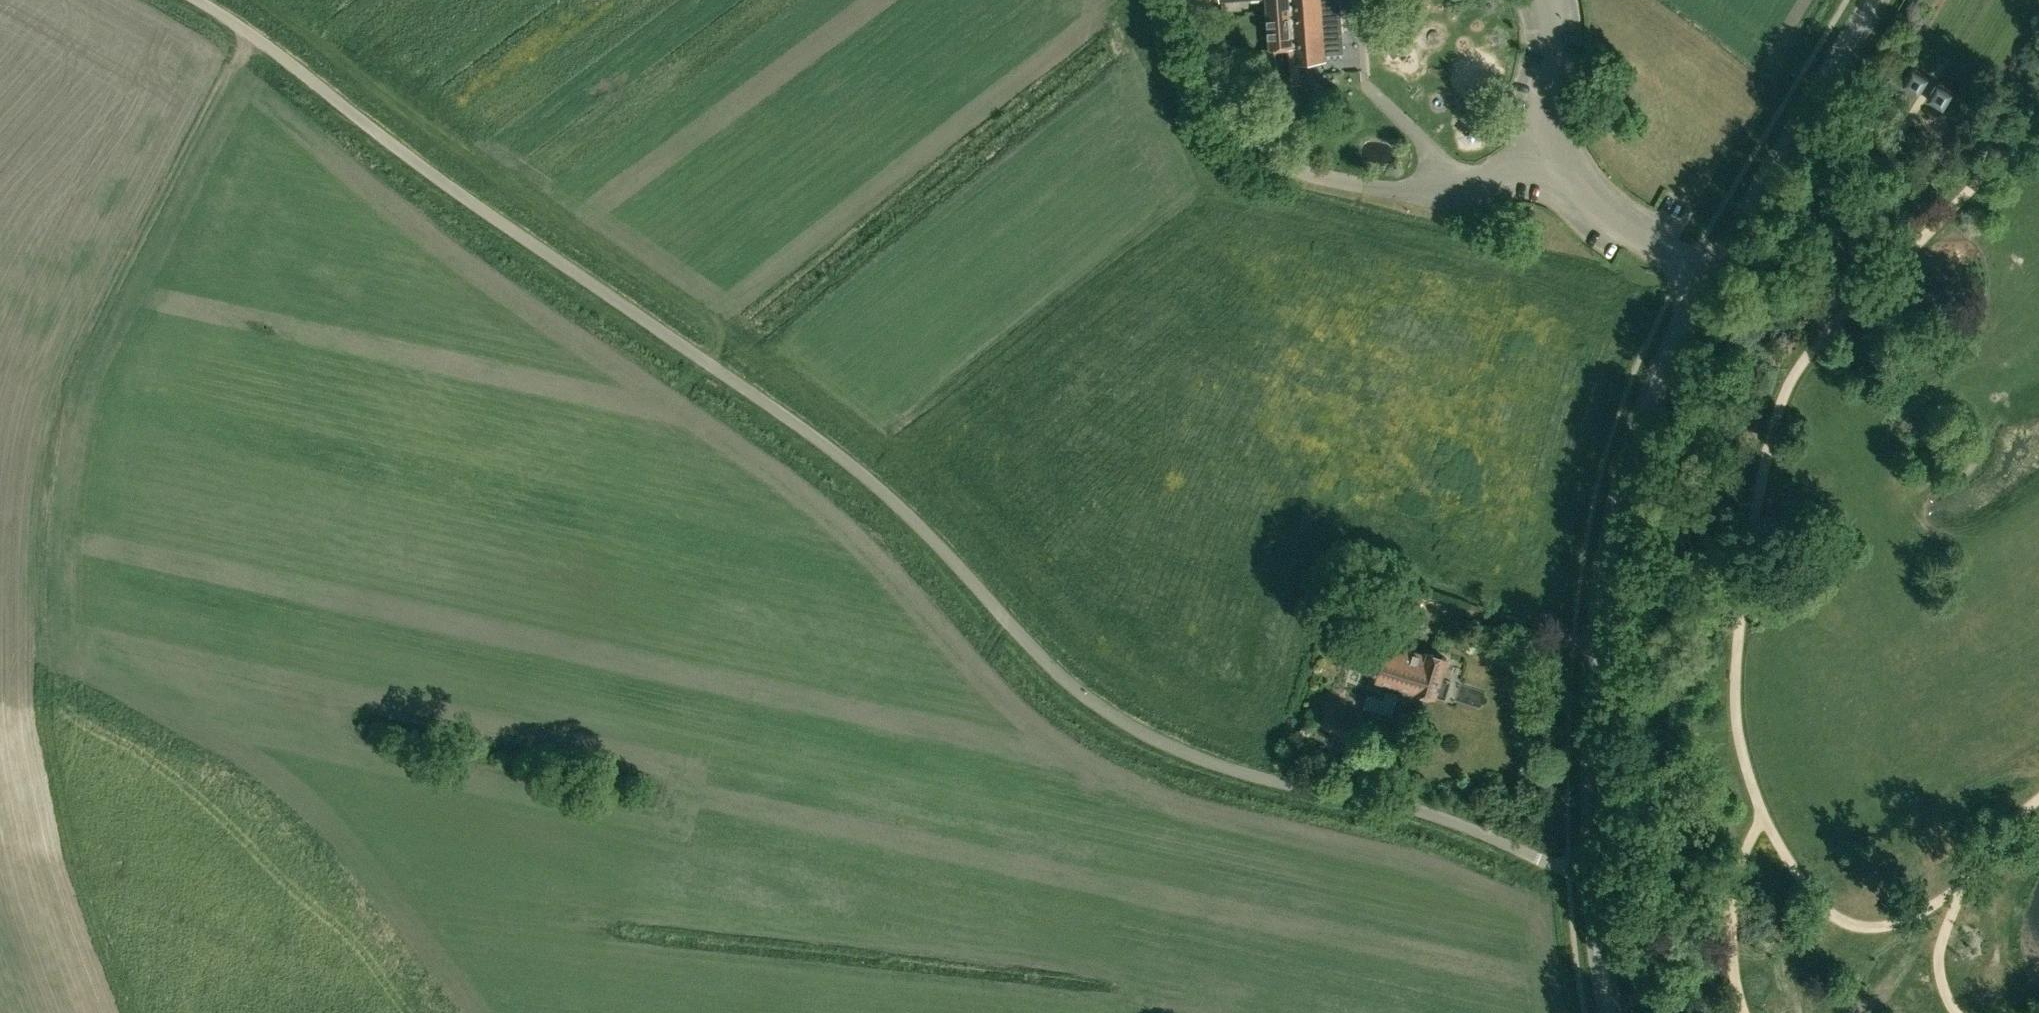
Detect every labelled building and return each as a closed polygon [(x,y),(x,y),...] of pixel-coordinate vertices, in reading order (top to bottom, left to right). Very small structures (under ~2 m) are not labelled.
[(1271,48),(1262,48),(1264,79),(1285,78),(1284,61),(1301,60),(1325,59),(1325,53),(1343,52),(1339,0),(1267,0),(1271,48)] [(1301,60),(1284,61),(1285,78),(1286,83),(1302,82),(1301,60)] [(1415,689),(1435,695),(1435,694),(1445,697),(1450,681),(1440,678),(1447,658),(1430,653),(1428,656),(1406,649),(1405,653),(1388,648),(1380,671),(1402,678),(1397,694),(1412,699),(1415,689)] [(1404,745),(1411,721),(1383,712),(1376,736),(1404,745)]
